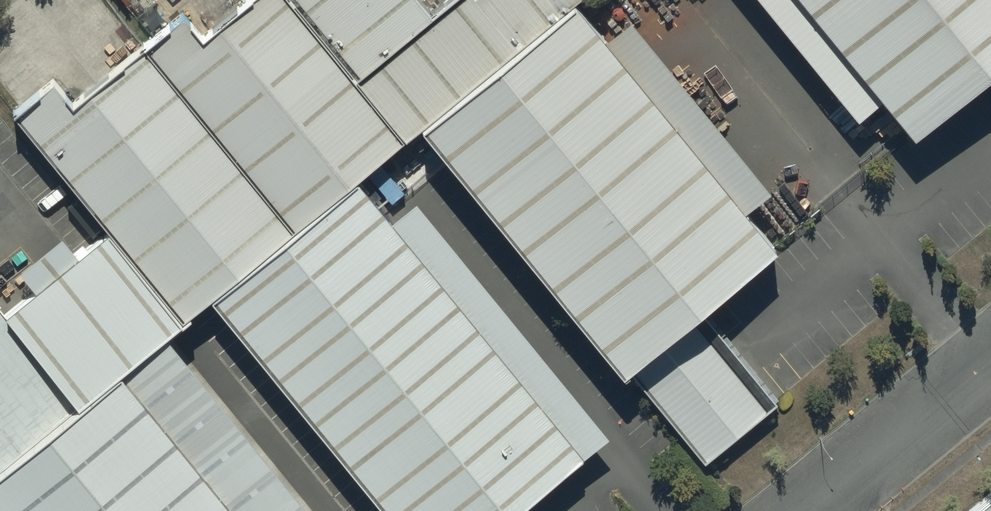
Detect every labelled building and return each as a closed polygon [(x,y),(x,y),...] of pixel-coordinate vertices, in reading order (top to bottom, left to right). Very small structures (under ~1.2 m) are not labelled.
[(222,298),(370,182),(439,128),(590,10),(602,0),(479,0),(450,23),(432,0),(267,0),(196,56),(175,30),(36,138),(116,239),(186,327),(222,298)] [(916,141),(990,82),(990,0),(803,0),(916,141)] [(779,250),(590,10),(439,128),(628,368),(700,312),(779,250)] [(370,182),(222,298),(389,510),(519,510),(587,458),(370,182)] [(183,329),(186,327),(116,239),(14,319),(84,407),(183,329)] [(84,407),(14,319),(0,301),(0,473),(84,407)] [(700,312),(628,368),(681,432),(752,376),(700,312)] [(183,329),(84,407),(0,473),(0,510),(326,510),(183,329)]
